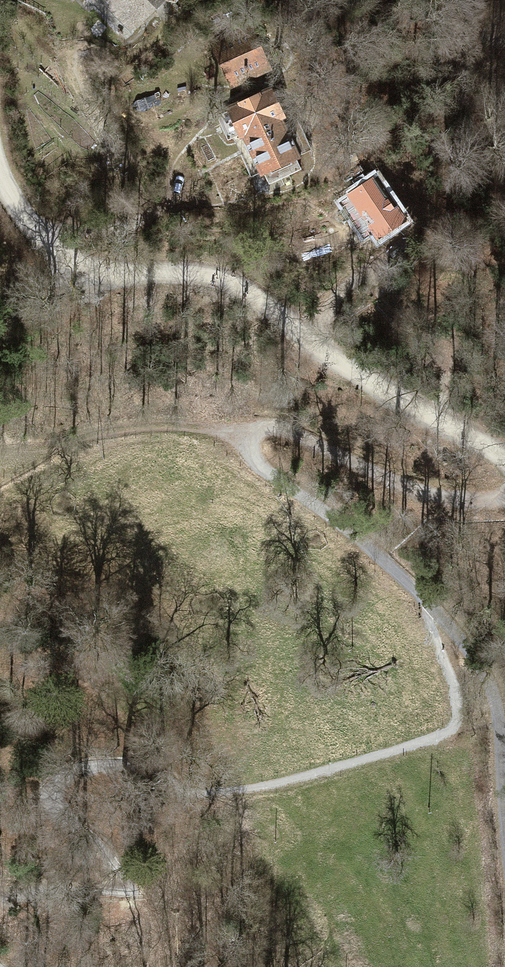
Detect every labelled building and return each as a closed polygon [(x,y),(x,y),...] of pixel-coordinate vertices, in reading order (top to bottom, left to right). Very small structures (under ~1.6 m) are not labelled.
[(133,28),(162,0),(106,0),(133,28)] [(215,46),(231,81),(266,65),(250,30),(215,46)] [(269,94),(217,118),(227,140),(242,134),(241,132),(244,131),(253,150),(242,155),(252,176),(263,170),(270,184),(302,170),(299,162),(313,156),(301,129),(285,137),(276,117),(279,115),(269,94)] [(402,220),(378,184),(351,201),(358,212),(349,218),(364,241),(373,235),(375,238),(402,220)]
